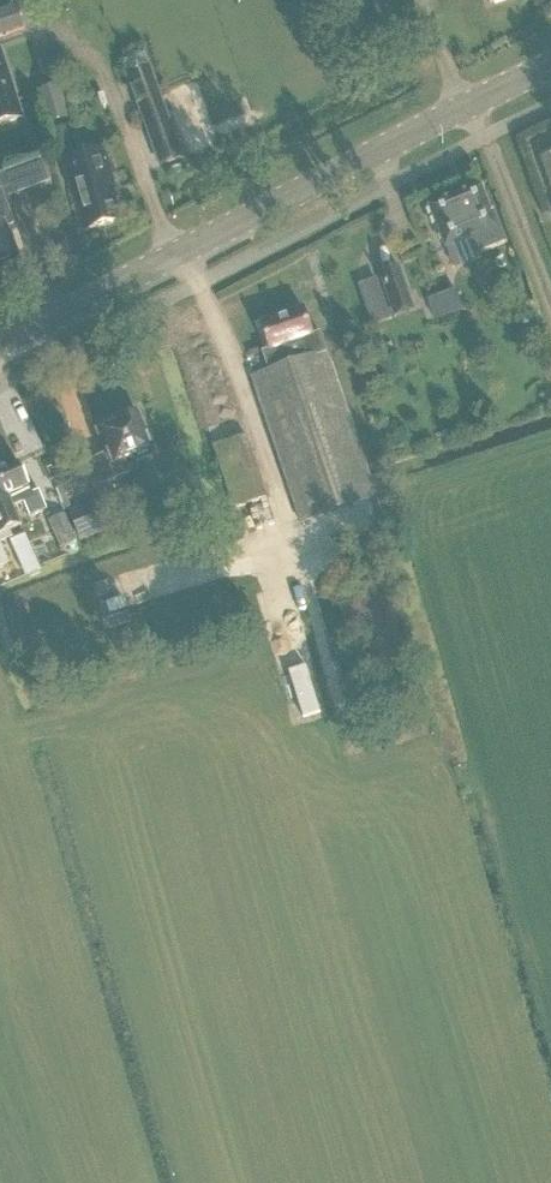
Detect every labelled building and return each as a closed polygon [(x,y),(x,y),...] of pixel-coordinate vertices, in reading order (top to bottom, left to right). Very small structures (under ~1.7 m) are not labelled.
[(18,6),(0,11),(0,37),(25,29),(18,6)] [(1,52),(0,53),(0,125),(22,118),(1,52)] [(153,94),(146,73),(124,81),(131,102),(128,103),(142,142),(169,133),(155,93),(153,94)] [(71,118),(61,84),(38,91),(48,125),(71,118)] [(122,220),(113,190),(116,189),(111,171),(104,149),(62,161),(68,186),(73,184),(86,231),(122,220)] [(541,159),(550,186),(550,155),(541,159)] [(19,260),(7,228),(15,225),(0,185),(0,267),(19,260)] [(495,211),(491,212),(481,186),(429,206),(446,248),(473,237),(479,253),(507,242),(495,211)] [(415,310),(400,266),(378,273),(380,277),(357,285),(371,326),(415,310)] [(458,290),(431,299),(437,319),(464,310),(458,290)] [(262,353),(269,372),(327,352),(321,333),(313,335),(304,309),(261,324),(270,350),(262,353)] [(376,498),(327,352),(269,372),(253,377),(302,523),(376,498)] [(130,465),(158,454),(150,435),(147,436),(139,414),(135,416),(128,415),(121,418),(118,423),(119,423),(98,432),(108,455),(92,461),(102,485),(133,472),(130,465)] [(392,449),(405,445),(402,435),(389,439),(392,449)] [(267,498),(247,436),(214,447),(235,509),(267,498)] [(14,507),(24,503),(30,516),(48,509),(40,491),(33,493),(20,464),(0,472),(0,476),(14,507)] [(0,476),(0,542),(13,537),(10,530),(22,525),(14,507),(0,476)] [(103,502),(87,508),(71,515),(82,540),(113,527),(103,502)] [(77,541),(65,514),(50,521),(62,548),(77,541)] [(8,563),(0,545),(0,567),(8,563)]
